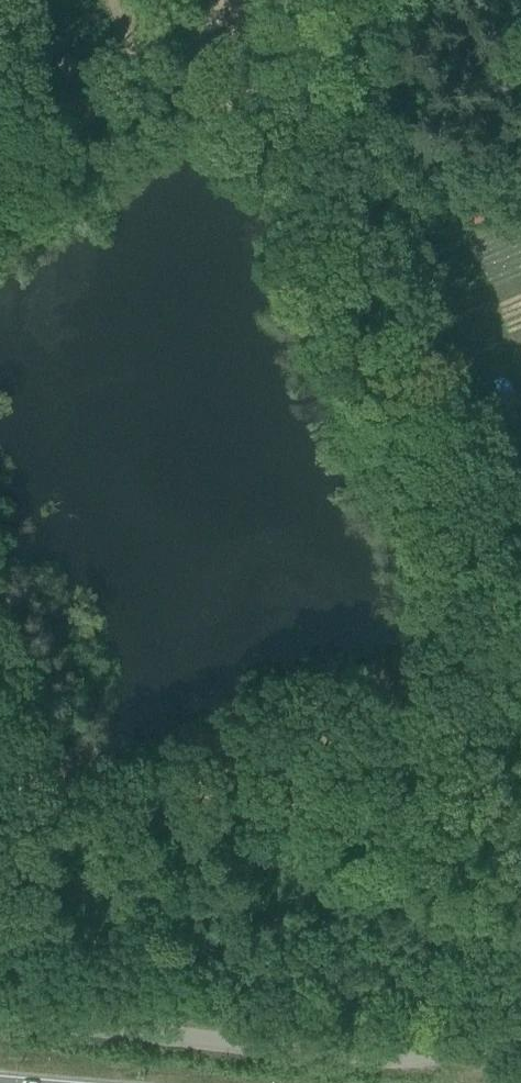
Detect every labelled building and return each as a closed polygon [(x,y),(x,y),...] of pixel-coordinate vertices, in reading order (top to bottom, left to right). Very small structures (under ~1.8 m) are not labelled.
[(57,61),(68,79),(81,71),(70,53),(57,61)]
